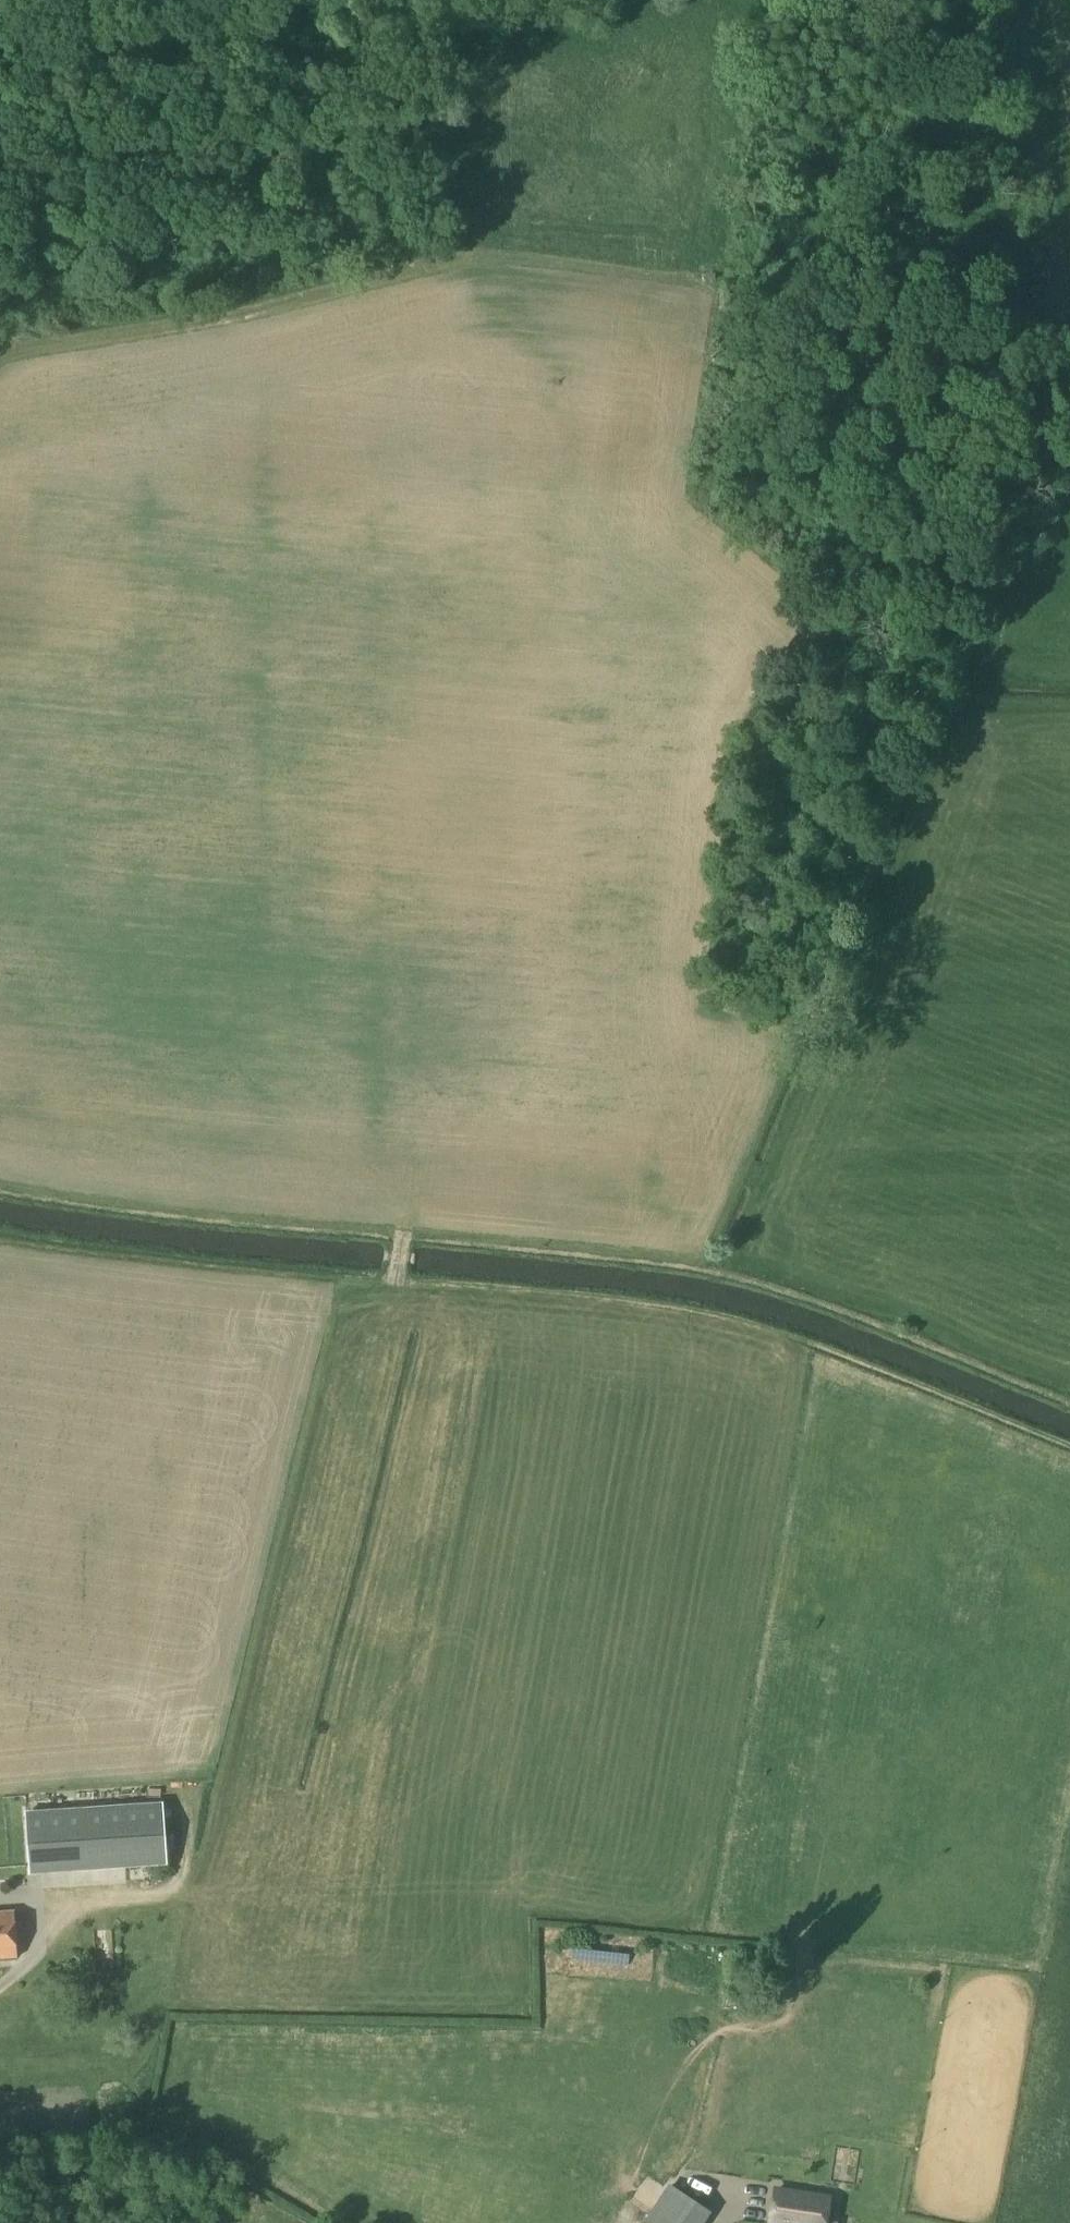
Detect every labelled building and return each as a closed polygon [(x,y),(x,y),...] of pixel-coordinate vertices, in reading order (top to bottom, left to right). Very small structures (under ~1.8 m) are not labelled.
[(30,1875),(164,1866),(158,1773),(155,1727),(20,1736),(30,1875)] [(18,1959),(15,1912),(0,1913),(0,1960),(18,1959)] [(582,1949),(581,1961),(602,1963),(602,1951),(582,1949)] [(643,2222),(703,2222),(709,2214),(668,2186),(643,2222)] [(773,2187),(768,2222),(833,2222),(827,2222),(831,2195),(773,2187)]
